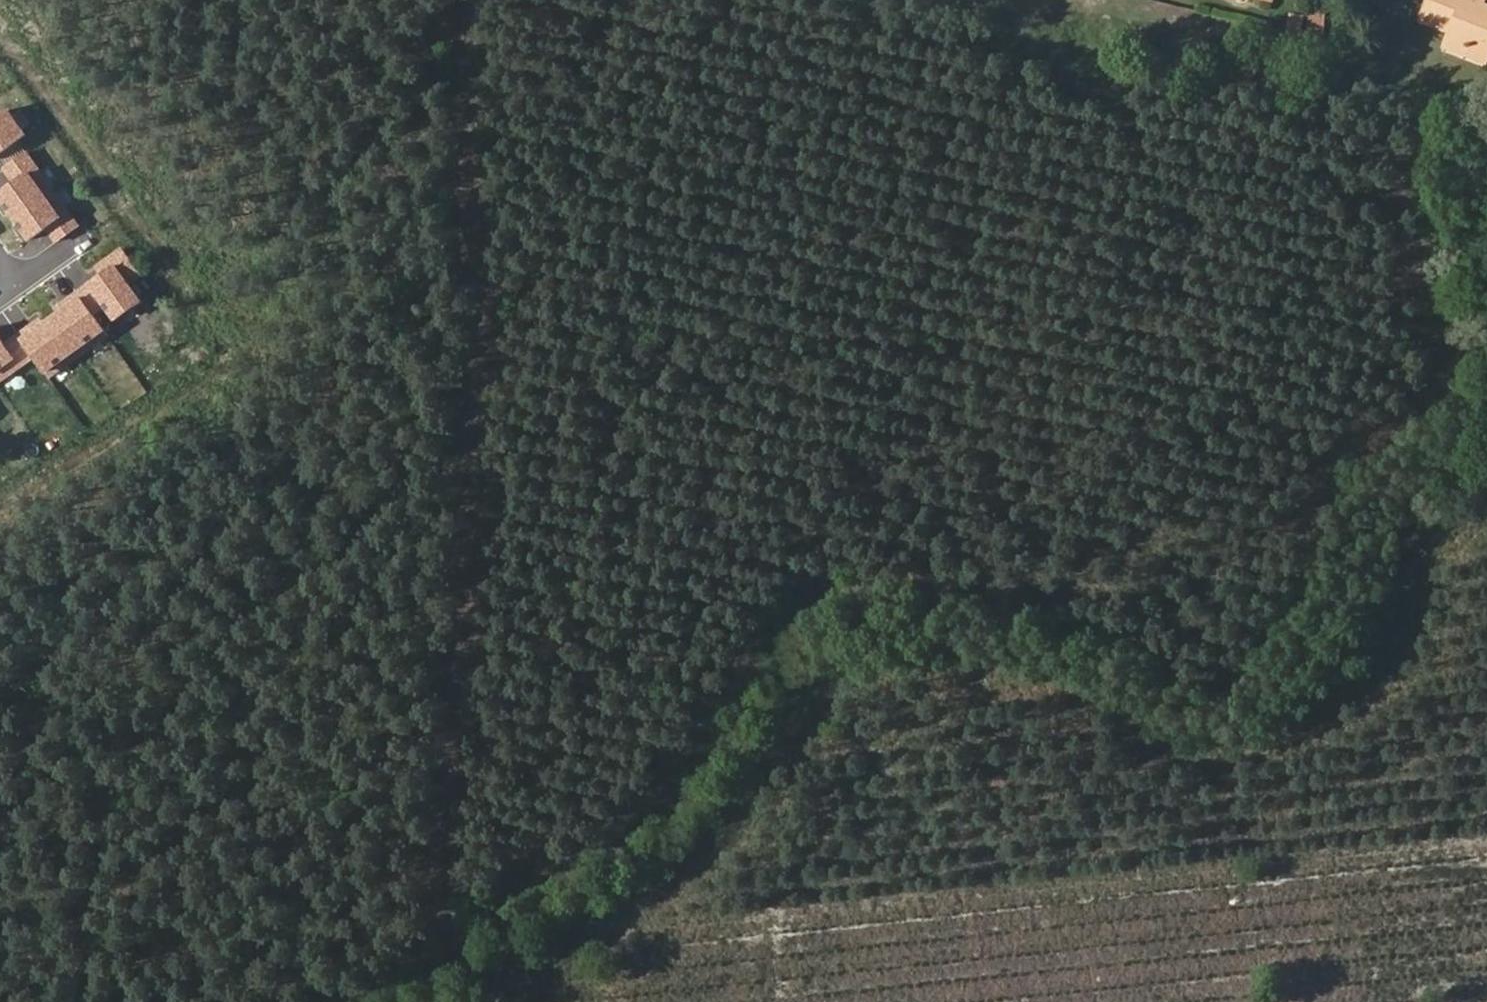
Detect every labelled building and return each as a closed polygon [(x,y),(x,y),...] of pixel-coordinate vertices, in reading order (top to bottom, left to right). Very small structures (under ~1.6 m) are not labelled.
[(1424,20),(1454,31),(1450,41),(1466,46),(1477,45),(1486,49),(1486,4),(1475,0),(1431,0),(1424,20)] [(1486,65),(1486,49),(1477,45),(1466,46),(1450,41),(1447,50),(1486,65)] [(22,138),(5,115),(0,119),(0,154),(22,138)] [(75,230),(23,156),(1,172),(11,186),(0,194),(0,207),(26,244),(43,232),(54,246),(75,230)] [(112,324),(138,306),(125,288),(138,278),(119,252),(108,260),(114,269),(106,274),(60,307),(63,312),(56,317),(41,328),(33,333),(29,328),(1,349),(0,347),(0,381),(31,360),(46,381),(104,339),(90,319),(102,310),(112,324)] [(100,266),(106,274),(114,269),(108,260),(100,266)] [(53,313),(56,317),(63,312),(60,307),(53,313)] [(29,328),(33,333),(41,328),(37,323),(29,328)]
